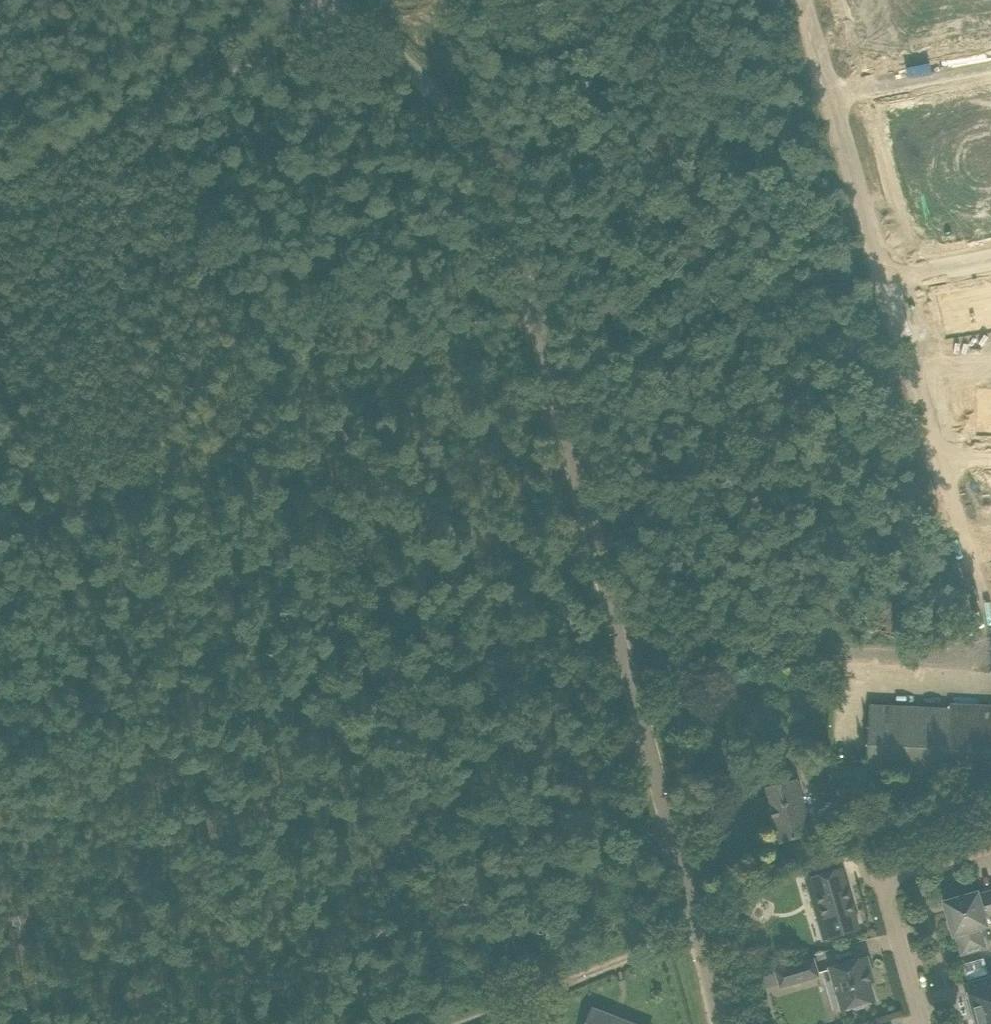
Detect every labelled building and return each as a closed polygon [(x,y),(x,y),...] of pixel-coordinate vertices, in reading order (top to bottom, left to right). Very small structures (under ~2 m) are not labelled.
[(983,0),(965,3),(972,41),(990,38),(983,0)] [(965,3),(948,6),(956,44),(972,41),(965,3)] [(948,6),(932,10),(939,47),(956,44),(948,6)] [(912,13),(895,16),(903,54),(919,51),(912,13)] [(895,16),(879,20),(886,57),(903,54),(895,16)] [(979,152),(981,160),(990,158),(990,150),(979,152)] [(979,152),(968,154),(969,162),(981,160),(979,152)] [(958,156),(946,158),(948,166),(960,164),(958,156)] [(946,158),(935,160),(936,168),(948,166),(946,158)] [(925,162),(913,164),(915,172),(927,170),(925,162)] [(913,164),(902,167),(903,174),(915,172),(913,164)] [(981,166),(983,174),(990,173),(990,164),(981,166)] [(972,168),(960,170),(962,178),(973,176),(972,168)] [(960,170),(948,172),(950,180),(962,178),(960,170)] [(939,174),(927,176),(929,184),(940,182),(939,174)] [(927,176),(915,179),(917,186),(929,184),(927,176)] [(982,197),(989,233),(990,232),(990,196),(982,197)] [(982,197),(966,200),(973,236),(989,233),(982,197)] [(975,290),(982,327),(990,326),(990,287),(975,290)] [(975,290),(959,293),(966,331),(982,327),(975,290)] [(959,293),(941,296),(948,334),(966,331),(959,293)] [(982,350),(970,352),(971,360),(983,358),(982,350)] [(970,352),(958,354),(959,362),(971,360),(970,352)] [(979,431),(990,432),(990,393),(981,393),(979,431)] [(867,767),(882,769),(990,774),(990,705),(951,703),(951,708),(870,704),(867,767)] [(882,769),(867,767),(854,767),(853,791),(881,792),(882,769)] [(771,807),(768,808),(777,843),(812,834),(797,778),(766,787),(771,807)] [(828,936),(829,938),(859,929),(841,867),(811,876),(823,919),(818,920),(823,938),(828,936)] [(988,926),(986,919),(990,917),(990,891),(979,894),(978,891),(948,900),(945,906),(953,936),(956,935),(962,954),(986,947),(981,928),(988,926)] [(867,956),(829,968),(841,1010),(853,1007),(856,1008),(864,1006),(866,1003),(876,1000),(871,982),(874,981),(872,972),(867,956)] [(983,958),(963,964),(967,980),(988,974),(983,958)] [(776,970),(780,987),(819,976),(814,959),(776,970)] [(976,1016),(990,1012),(990,975),(986,976),(990,988),(970,993),(971,998),(967,999),(971,1013),(975,1012),(976,1016)] [(593,1009),(587,1023),(633,1023),(593,1009)] [(976,1016),(978,1021),(974,1022),(974,1023),(990,1023),(990,1012),(976,1016)]
